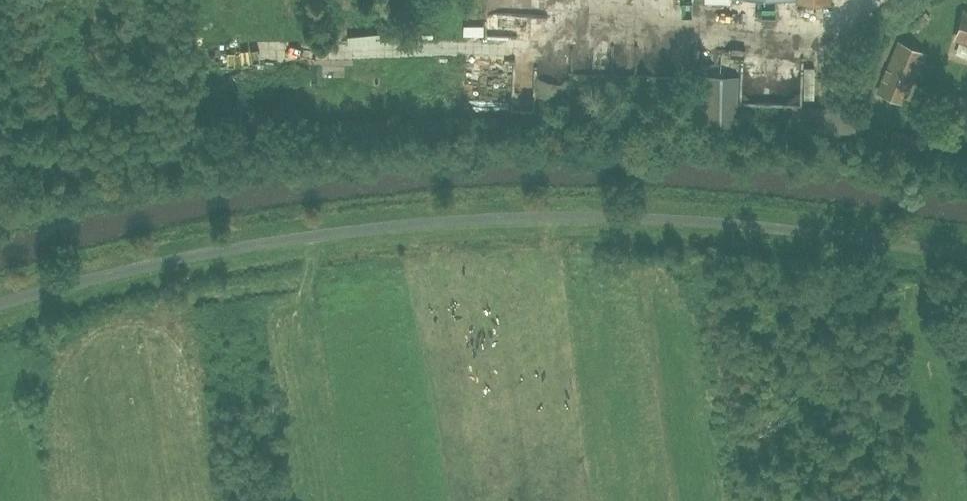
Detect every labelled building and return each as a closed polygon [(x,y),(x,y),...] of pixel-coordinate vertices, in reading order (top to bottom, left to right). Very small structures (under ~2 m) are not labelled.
[(857,18),(874,31),(898,0),(871,0),(857,18)] [(493,3),(476,3),(477,35),(494,35),(493,3)] [(964,12),(956,38),(966,42),(966,13),(964,12)] [(459,57),(458,40),(285,46),(285,66),(388,62),(388,60),(459,57)] [(925,53),(898,42),(877,93),(903,104),(925,53)] [(268,67),(283,67),(283,43),(234,43),(233,62),(268,63),(268,67)]
